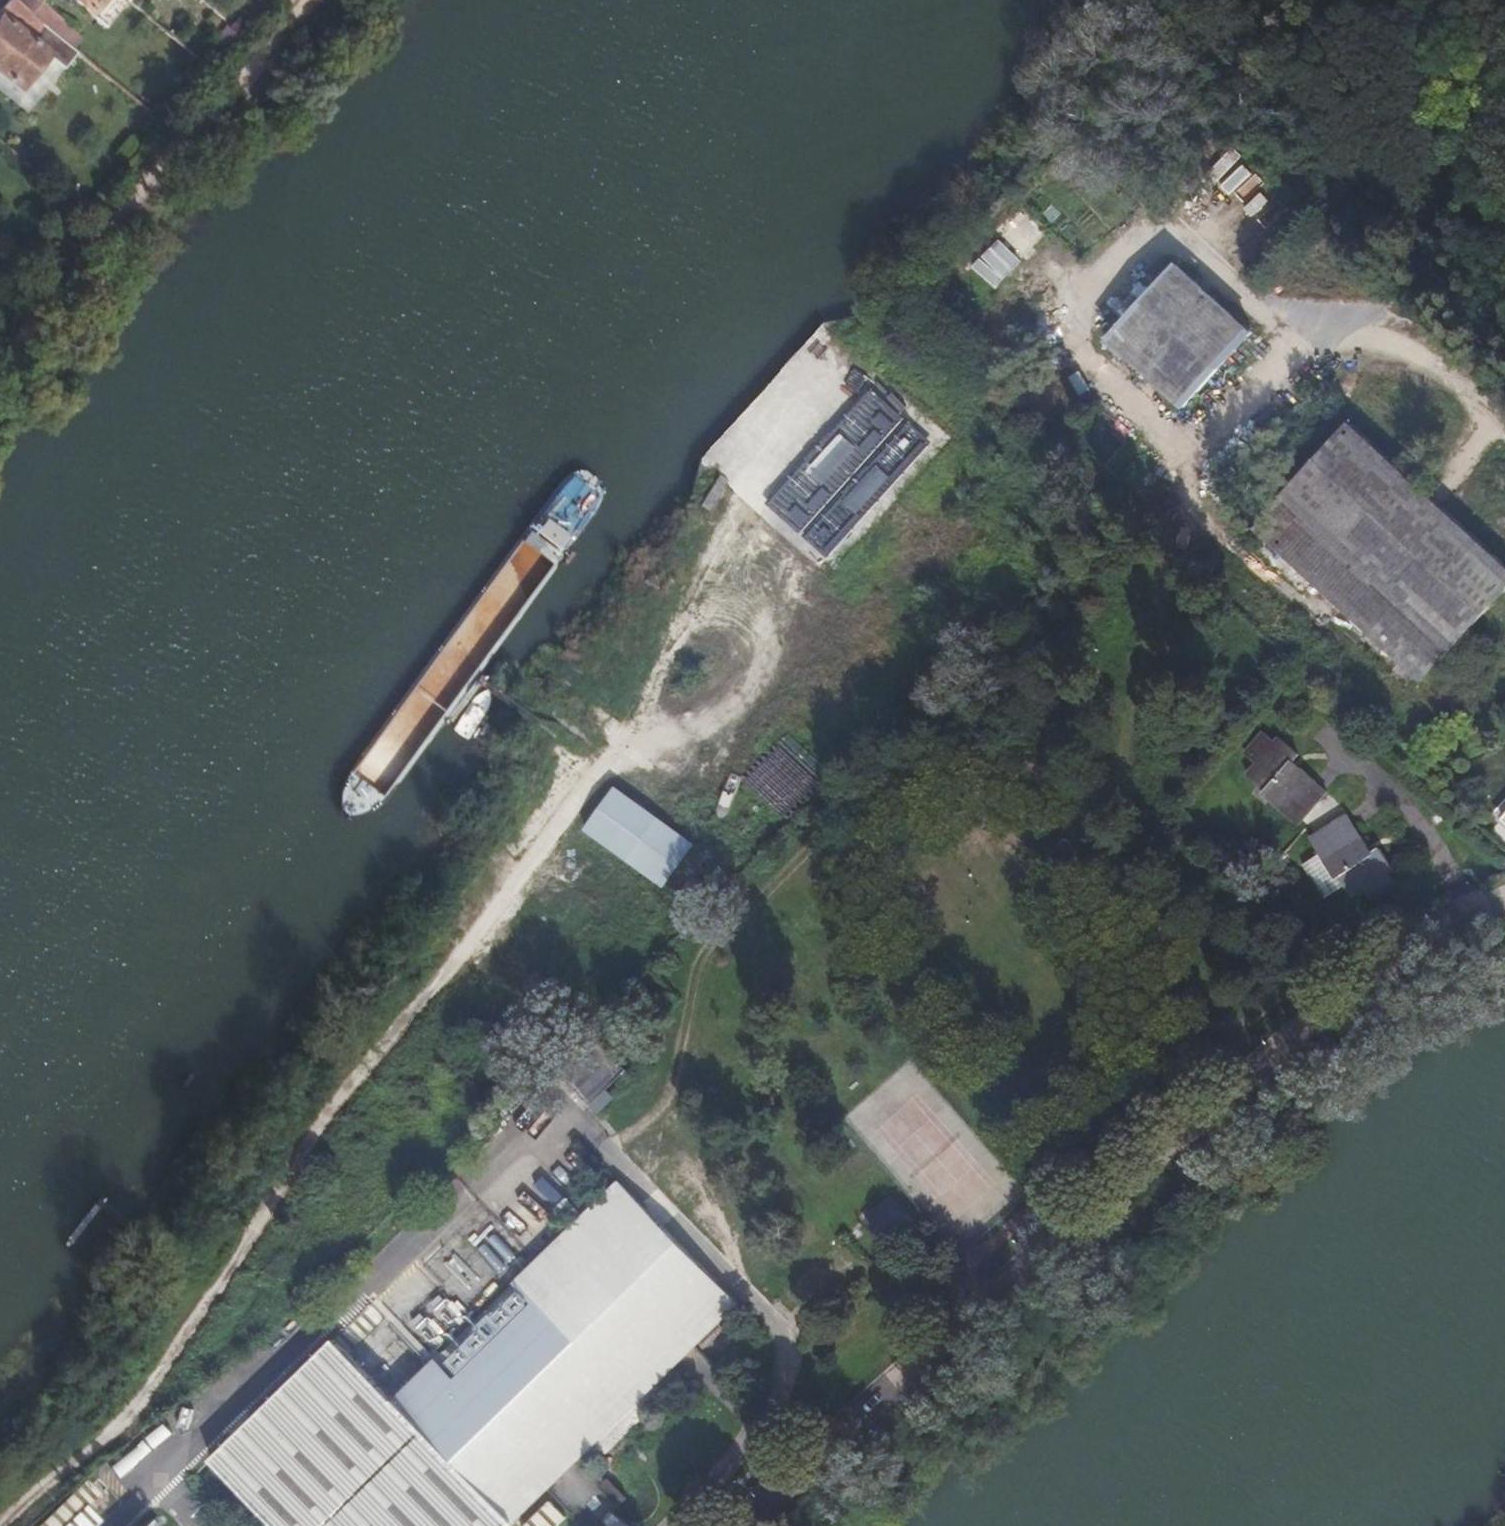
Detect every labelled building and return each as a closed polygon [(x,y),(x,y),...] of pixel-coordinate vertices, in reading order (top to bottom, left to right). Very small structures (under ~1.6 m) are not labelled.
[(17,0),(10,0),(0,10),(0,72),(20,88),(46,54),(65,69),(80,52),(29,9),(17,0)] [(29,9),(36,0),(17,0),(29,9)] [(92,13),(102,0),(76,0),(92,13)] [(226,53),(241,35),(228,25),(213,42),(226,53)] [(1049,228),(1018,201),(976,249),(1006,276),(1049,228)] [(1255,336),(1175,262),(1104,338),(1184,412),(1255,336)] [(1248,528),(1254,534),(1244,545),(1297,594),(1307,583),(1344,617),(1334,628),(1402,691),(1413,679),(1420,686),(1504,595),(1504,570),(1346,423),(1248,528)] [(1289,762),(1294,757),(1259,727),(1237,752),(1251,765),(1241,777),(1295,824),(1323,792),(1289,762)] [(613,788),(582,831),(679,898),(709,855),(613,788)] [(1482,823),(1504,842),(1504,795),(1482,823)] [(1377,848),(1370,852),(1346,811),(1300,837),(1310,855),(1293,865),(1318,907),(1340,894),(1342,898),(1364,885),(1373,900),(1393,888),(1386,876),(1391,873),(1377,848)] [(587,1034),(550,1070),(585,1106),(622,1069),(587,1034)] [(615,1179),(390,1395),(331,1335),(206,1456),(274,1525),(503,1525),(541,1490),(576,1525),(591,1525),(616,1502),(585,1471),(670,1389),(660,1379),(737,1305),(615,1179)]
